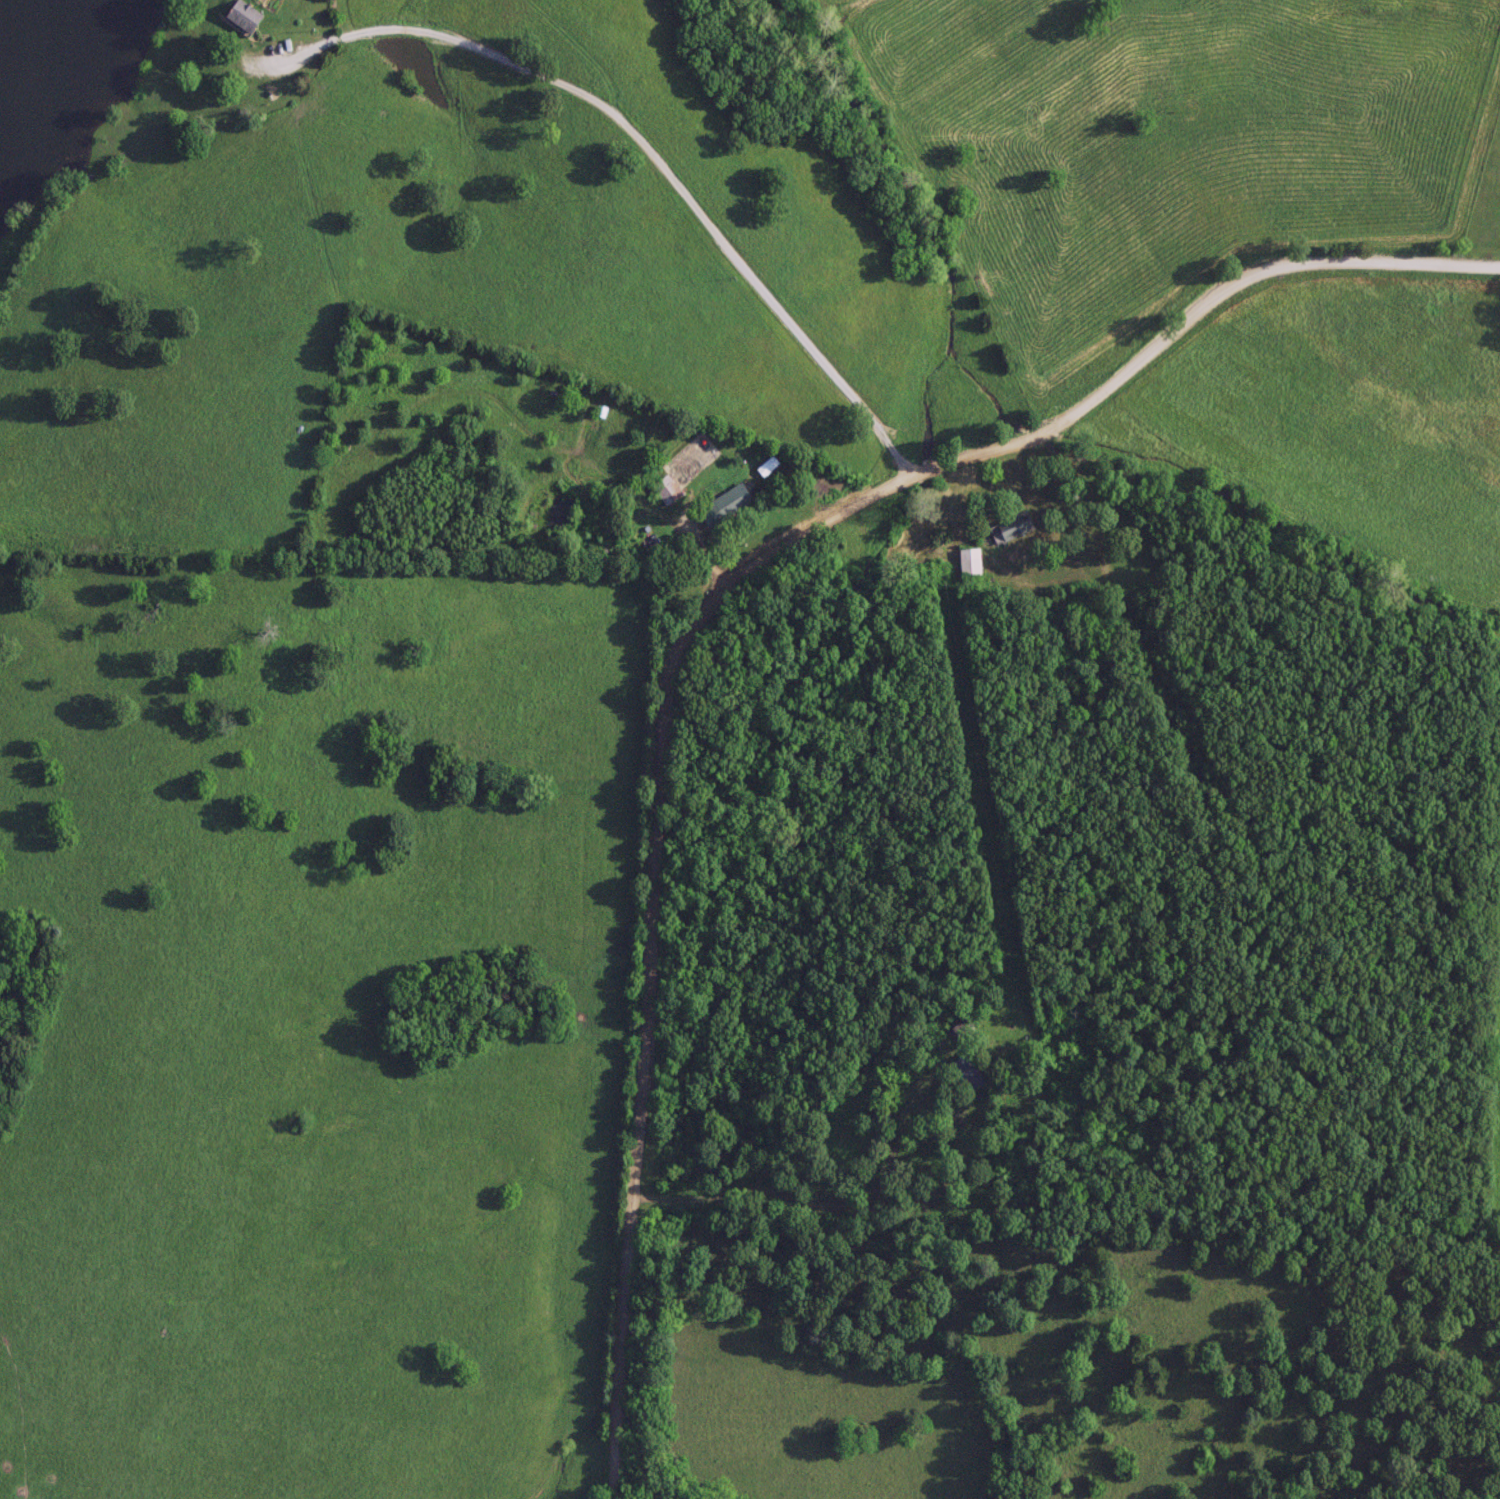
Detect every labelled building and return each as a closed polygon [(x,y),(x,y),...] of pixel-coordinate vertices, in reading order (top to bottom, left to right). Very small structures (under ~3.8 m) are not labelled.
[(262,15),(244,0),(234,0),(222,15),(247,34),(262,15)] [(681,494),(666,473),(650,484),(664,506),(681,494)] [(753,501),(742,482),(695,508),(706,527),(753,501)] [(1002,542),(1034,529),(1026,509),(994,521),(1002,542)] [(959,549),(960,575),(980,575),(979,548),(959,549)]
